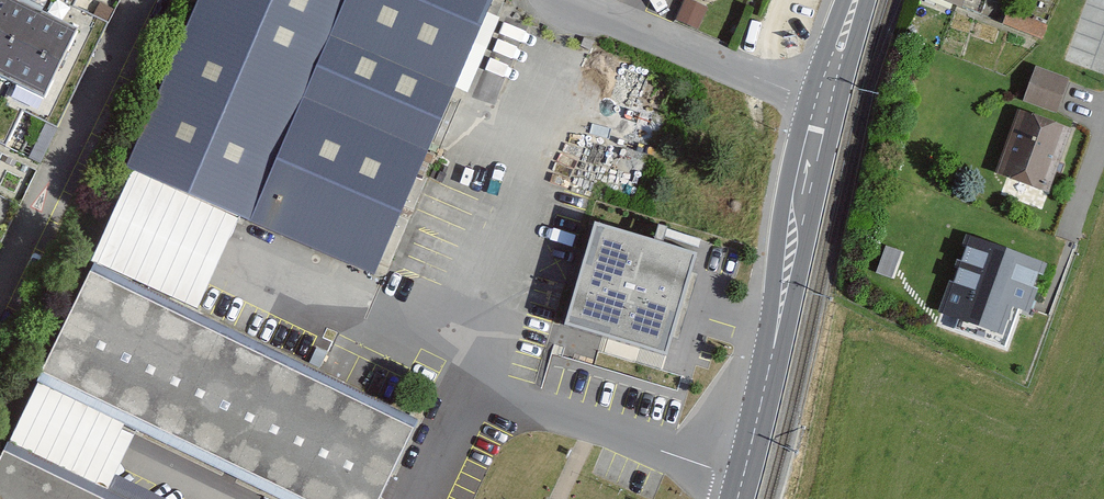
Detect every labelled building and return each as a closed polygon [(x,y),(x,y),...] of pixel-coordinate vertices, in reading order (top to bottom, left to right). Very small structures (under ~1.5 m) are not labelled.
[(23,0),(0,0),(0,70),(52,94),(83,27),(23,0)] [(437,146),(465,79),(345,30),(357,0),(209,0),(140,164),(263,215),(313,95),(437,146)] [(345,30),(465,79),(497,0),(357,0),(345,30)] [(681,18),(701,25),(708,4),(695,0),(686,0),(681,18)] [(1042,37),(1046,23),(1008,10),(1003,24),(1042,37)] [(1056,118),(1070,81),(1036,69),(1022,106),(1056,118)] [(387,266),(437,146),(313,95),(263,215),(387,266)] [(995,176),(1049,195),(1071,131),(1018,113),(995,176)] [(697,259),(595,230),(566,333),(668,362),(697,259)] [(1044,262),(970,237),(942,318),(1000,338),(1011,308),(1027,314),(1044,262)] [(102,267),(48,375),(300,498),(387,498),(423,425),(102,267)] [(17,446),(0,481),(0,498),(125,498),(17,446)]
